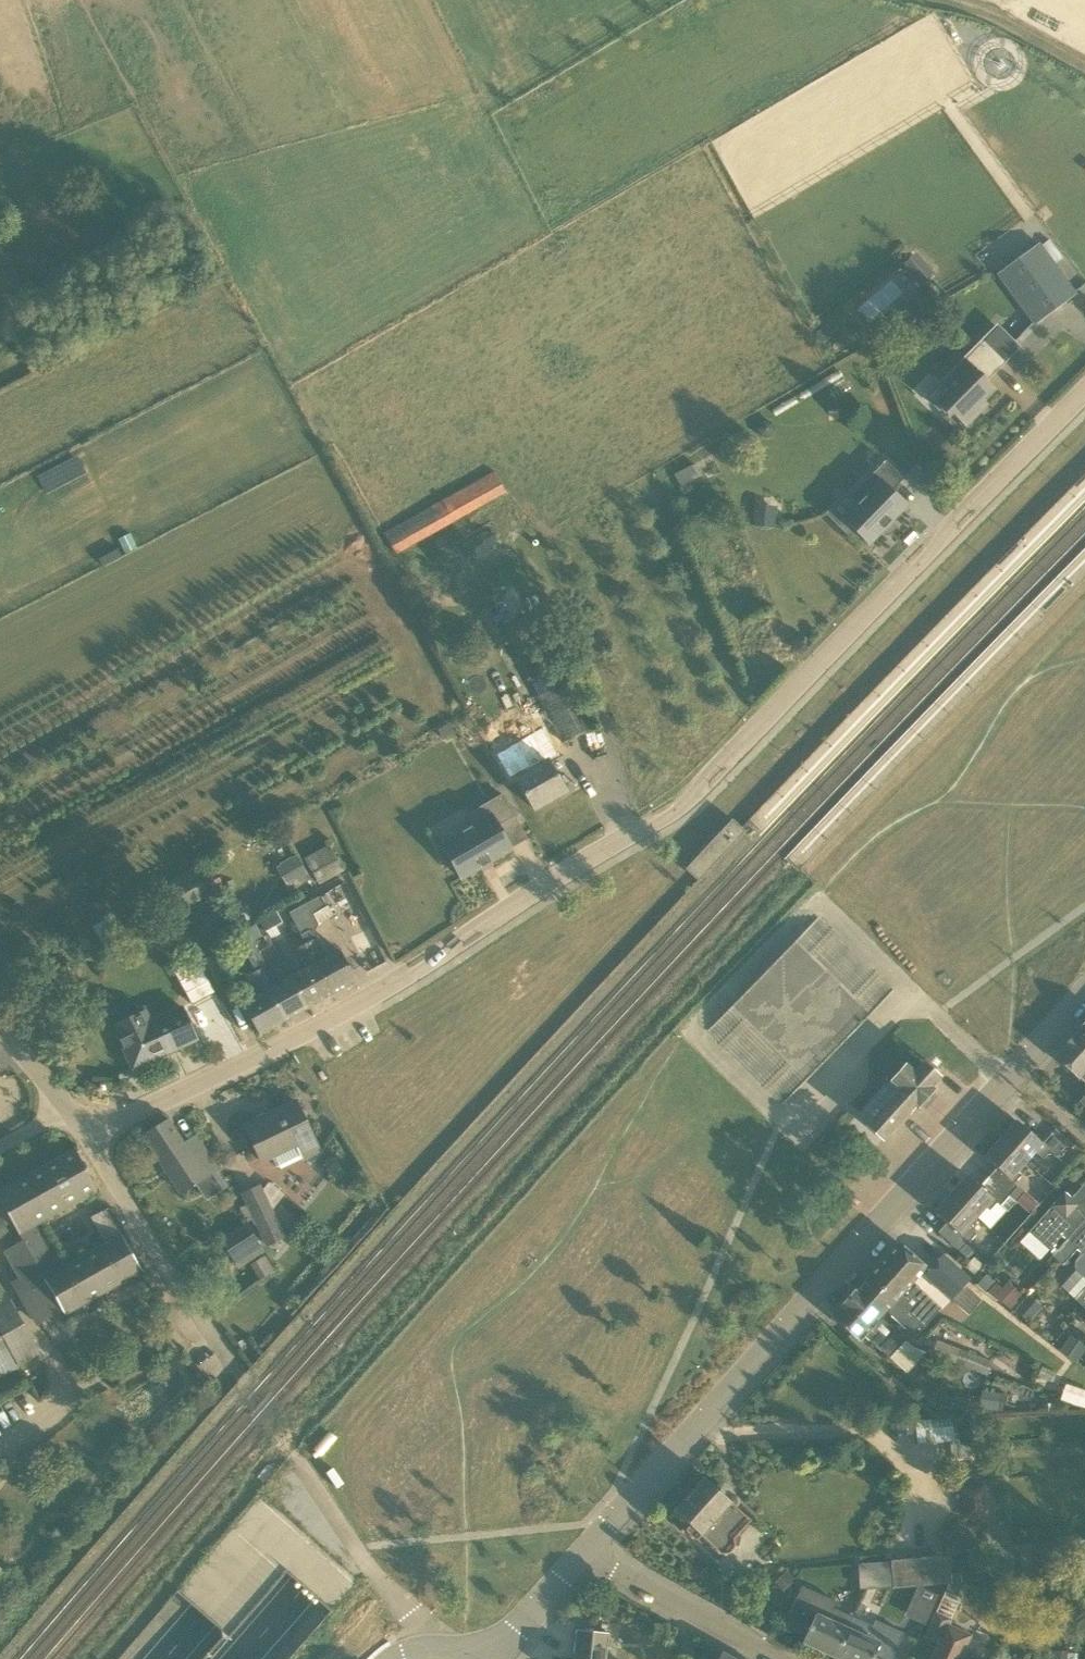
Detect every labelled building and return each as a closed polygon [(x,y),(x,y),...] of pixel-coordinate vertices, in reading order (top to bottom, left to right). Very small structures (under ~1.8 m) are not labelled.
[(1075,293),(1070,286),(1039,244),(1005,269),(1001,272),(1030,313),(1036,320),(1037,321),(1075,293)] [(915,252),(902,263),(921,284),(934,273),(915,252)] [(980,411),(987,404),(983,400),(995,388),(986,379),(1018,347),(997,326),(940,384),(946,390),(934,402),(948,416),(952,413),(965,426),(980,411)] [(885,460),(849,498),(844,493),(824,514),(846,535),(852,528),(868,544),(906,505),(892,491),(904,478),(885,460)] [(507,491),(495,469),(384,531),(396,553),(507,491)] [(776,506),(755,503),(752,525),(773,528),(776,506)] [(535,609),(529,612),(516,585),(491,598),(563,742),(594,727),(535,609)] [(536,767),(516,778),(534,809),(565,791),(549,761),(560,755),(548,734),(525,747),(536,767)] [(499,827),(516,817),(502,794),(467,815),(473,826),(441,844),(443,848),(437,851),(447,868),(453,864),(461,878),(511,849),(499,827)] [(319,884),(345,870),(331,844),(305,858),(319,884)] [(191,872),(164,889),(177,908),(204,891),(191,872)] [(340,950),(329,956),(318,935),(314,938),(318,926),(319,925),(313,914),(326,906),(320,896),(289,912),(294,922),(301,938),(302,938),(304,944),(332,994),(357,980),(340,950)] [(276,925),(282,922),(276,911),(259,920),(265,931),(266,931),(276,925)] [(109,917),(93,926),(104,945),(120,935),(109,917)] [(821,919),(819,918),(818,917),(813,922),(708,1030),(708,1031),(709,1031),(710,1033),(742,1064),(744,1066),(750,1072),(751,1073),(783,1104),(894,990),(892,988),(862,959),(861,958),(854,952),(853,950),(821,919)] [(281,958),(266,965),(246,927),(236,933),(255,971),(256,971),(285,1021),(308,1007),(291,976),(281,958)] [(291,976),(308,1007),(332,994),(304,944),(285,955),(292,968),(296,965),(300,972),(291,976)] [(217,982),(236,972),(223,949),(204,960),(217,982)] [(194,993),(195,993),(211,984),(196,957),(179,966),(194,993)] [(259,1035),(285,1021),(256,971),(255,971),(248,976),(258,995),(242,1004),(259,1035)] [(197,1039),(183,1009),(183,1007),(138,1028),(133,1016),(113,1025),(132,1069),(197,1039)] [(1080,1028),(1075,1034),(1084,1043),(1084,1023),(1080,1028)] [(1075,1034),(1055,1057),(1079,1078),(1084,1083),(1084,1043),(1075,1034)] [(930,1087),(938,1077),(922,1063),(914,1072),(906,1065),(904,1067),(899,1063),(886,1077),(891,1081),(891,1082),(899,1089),(866,1125),(883,1139),(915,1103),(917,1105),(932,1089),(930,1087)] [(295,1145),(301,1159),(319,1150),(295,1101),(244,1126),(261,1161),(295,1145)] [(182,1194),(219,1169),(204,1148),(192,1156),(168,1119),(143,1134),(182,1194)] [(1065,1146),(1051,1134),(1042,1143),(1016,1120),(1000,1138),(1026,1161),(1035,1152),(1043,1159),(1050,1151),(1056,1156),(1065,1146)] [(1017,1171),(1026,1161),(1000,1138),(983,1156),(996,1167),(988,1177),(1015,1202),(1024,1193),(1013,1183),(1021,1175),(1017,1171)] [(98,1190),(75,1149),(0,1190),(0,1201),(11,1221),(12,1222),(19,1235),(39,1223),(97,1190),(98,1190)] [(1015,1202),(988,1177),(979,1186),(966,1175),(950,1193),(977,1217),(985,1207),(989,1210),(996,1203),(1006,1212),(1015,1202)] [(268,1245),(280,1239),(256,1188),(243,1194),(268,1245)] [(1078,1190),(1071,1198),(1064,1192),(1041,1217),(1028,1231),(1049,1250),(1062,1235),(1066,1239),(1070,1242),(1084,1226),(1084,1196),(1078,1190)] [(968,1227),(977,1217),(950,1193),(934,1211),(946,1222),(938,1232),(966,1257),(975,1247),(968,1241),(975,1233),(968,1227)] [(243,1237),(226,1248),(238,1268),(264,1251),(245,1222),(236,1227),(243,1237)] [(64,1267),(42,1228),(39,1223),(19,1235),(22,1240),(4,1251),(29,1295),(47,1285),(64,1314),(84,1303),(64,1267)] [(1084,1279),(1084,1226),(1070,1242),(1077,1248),(1082,1253),(1074,1263),(1075,1270),(1084,1279)] [(140,1272),(142,1270),(122,1235),(105,1244),(103,1246),(122,1282),(140,1272)] [(1066,1239),(1059,1247),(1070,1256),(1077,1248),(1070,1242),(1066,1239)] [(923,1326),(940,1306),(912,1280),(925,1267),(899,1243),(868,1277),(923,1326)] [(103,1292),(122,1282),(103,1246),(83,1256),(103,1292)] [(1059,1247),(1052,1255),(1062,1265),(1070,1256),(1059,1247)] [(942,1254),(924,1275),(951,1299),(964,1284),(969,1279),(942,1254)] [(84,1303),(103,1292),(83,1256),(64,1267),(84,1303)] [(259,1281),(274,1271),(263,1256),(249,1265),(259,1281)] [(1015,1306),(1023,1293),(987,1272),(980,1285),(1015,1306)] [(860,1287),(856,1292),(881,1315),(887,1309),(890,1313),(915,1335),(923,1326),(868,1277),(860,1287)] [(1076,1300),(1084,1308),(1084,1289),(1076,1300)] [(864,1335),(889,1357),(905,1339),(880,1317),(881,1315),(856,1292),(855,1291),(850,1296),(842,1305),(843,1306),(840,1309),(836,1314),(833,1316),(834,1317),(859,1340),(864,1335)] [(1030,1292),(1016,1308),(1030,1319),(1043,1304),(1030,1292)] [(40,1352),(7,1294),(0,1298),(0,1375),(40,1352)] [(1058,1350),(1076,1362),(1084,1350),(1084,1345),(1070,1334),(1058,1350)] [(993,1362),(961,1350),(955,1363),(987,1376),(993,1362)] [(1084,1406),(1084,1389),(1067,1381),(1061,1396),(1084,1406)] [(936,1419),(914,1420),(916,1444),(938,1442),(936,1419)] [(701,1535),(721,1554),(729,1553),(735,1546),(734,1537),(750,1519),(718,1490),(720,1489),(718,1487),(716,1488),(704,1477),(673,1510),(689,1525),(686,1528),(686,1530),(686,1531),(694,1539),(696,1539),(697,1539),(701,1535)] [(340,1600),(355,1583),(327,1558),(311,1543),(301,1535),(285,1520),(260,1498),(177,1591),(203,1614),(220,1628),(220,1638),(229,1637),(286,1572),(303,1587),(331,1611),(340,1600)] [(951,1583),(961,1582),(961,1574),(950,1574),(949,1555),(890,1561),(893,1588),(951,1582),(951,1583)] [(787,1569),(774,1582),(783,1591),(796,1579),(787,1569)] [(963,1583),(961,1583),(961,1582),(951,1583),(948,1583),(944,1592),(956,1598),(963,1583)] [(807,1634),(803,1642),(835,1656),(852,1616),(833,1608),(835,1602),(802,1586),(785,1624),(807,1634)] [(938,1607),(943,1596),(925,1589),(920,1600),(938,1607)] [(972,1634),(947,1624),(950,1617),(934,1611),(923,1637),(939,1643),(931,1658),(962,1658),(972,1634)] [(835,1656),(842,1658),(891,1658),(903,1632),(876,1620),(873,1626),(852,1616),(835,1656)] [(608,1633),(576,1630),(573,1658),(605,1658),(608,1633)]
